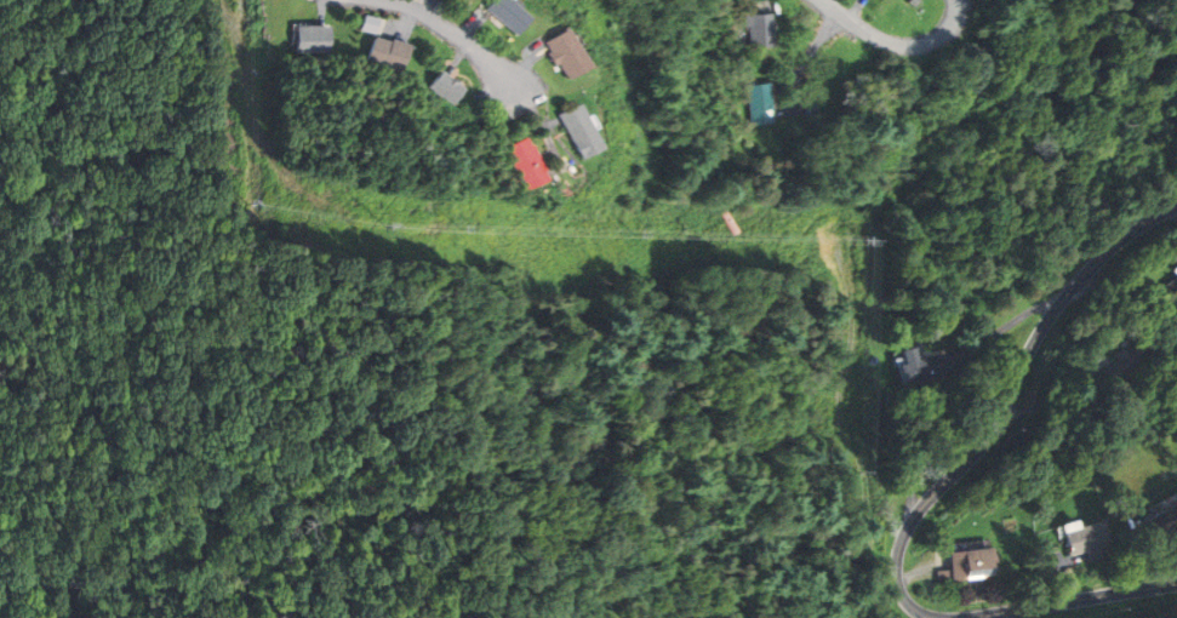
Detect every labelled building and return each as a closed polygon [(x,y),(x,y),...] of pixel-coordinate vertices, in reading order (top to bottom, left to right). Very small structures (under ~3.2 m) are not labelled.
[(486,8),(488,11),(519,34),(530,17),(508,0),(493,0),(486,8)] [(750,16),(752,47),(772,46),(770,15),(750,16)] [(366,16),(362,29),(376,33),(379,19),(366,16)] [(297,28),(297,51),(328,51),(328,28),(322,28),(297,28)] [(547,42),(548,45),(568,78),(589,65),(567,29),(547,42)] [(376,38),(368,61),(402,71),(411,46),(401,42),(394,40),(393,42),(376,38)] [(442,73),(432,87),(453,103),(464,90),(446,75),(442,73)] [(749,87),(755,125),(776,121),(770,84),(749,87)] [(560,115),(561,118),(581,156),(599,148),(578,105),(560,115)] [(509,148),(528,188),(547,179),(527,139),(509,148)] [(1167,289),(1176,300),(1176,279),(1167,289)] [(890,353),(894,385),(949,378),(946,356),(917,360),(916,349),(890,353)] [(1076,529),(1075,524),(1051,529),(1058,561),(1083,555),(1084,561),(1108,556),(1100,523),(1076,529)] [(947,581),(990,581),(990,551),(947,551),(947,581)]
